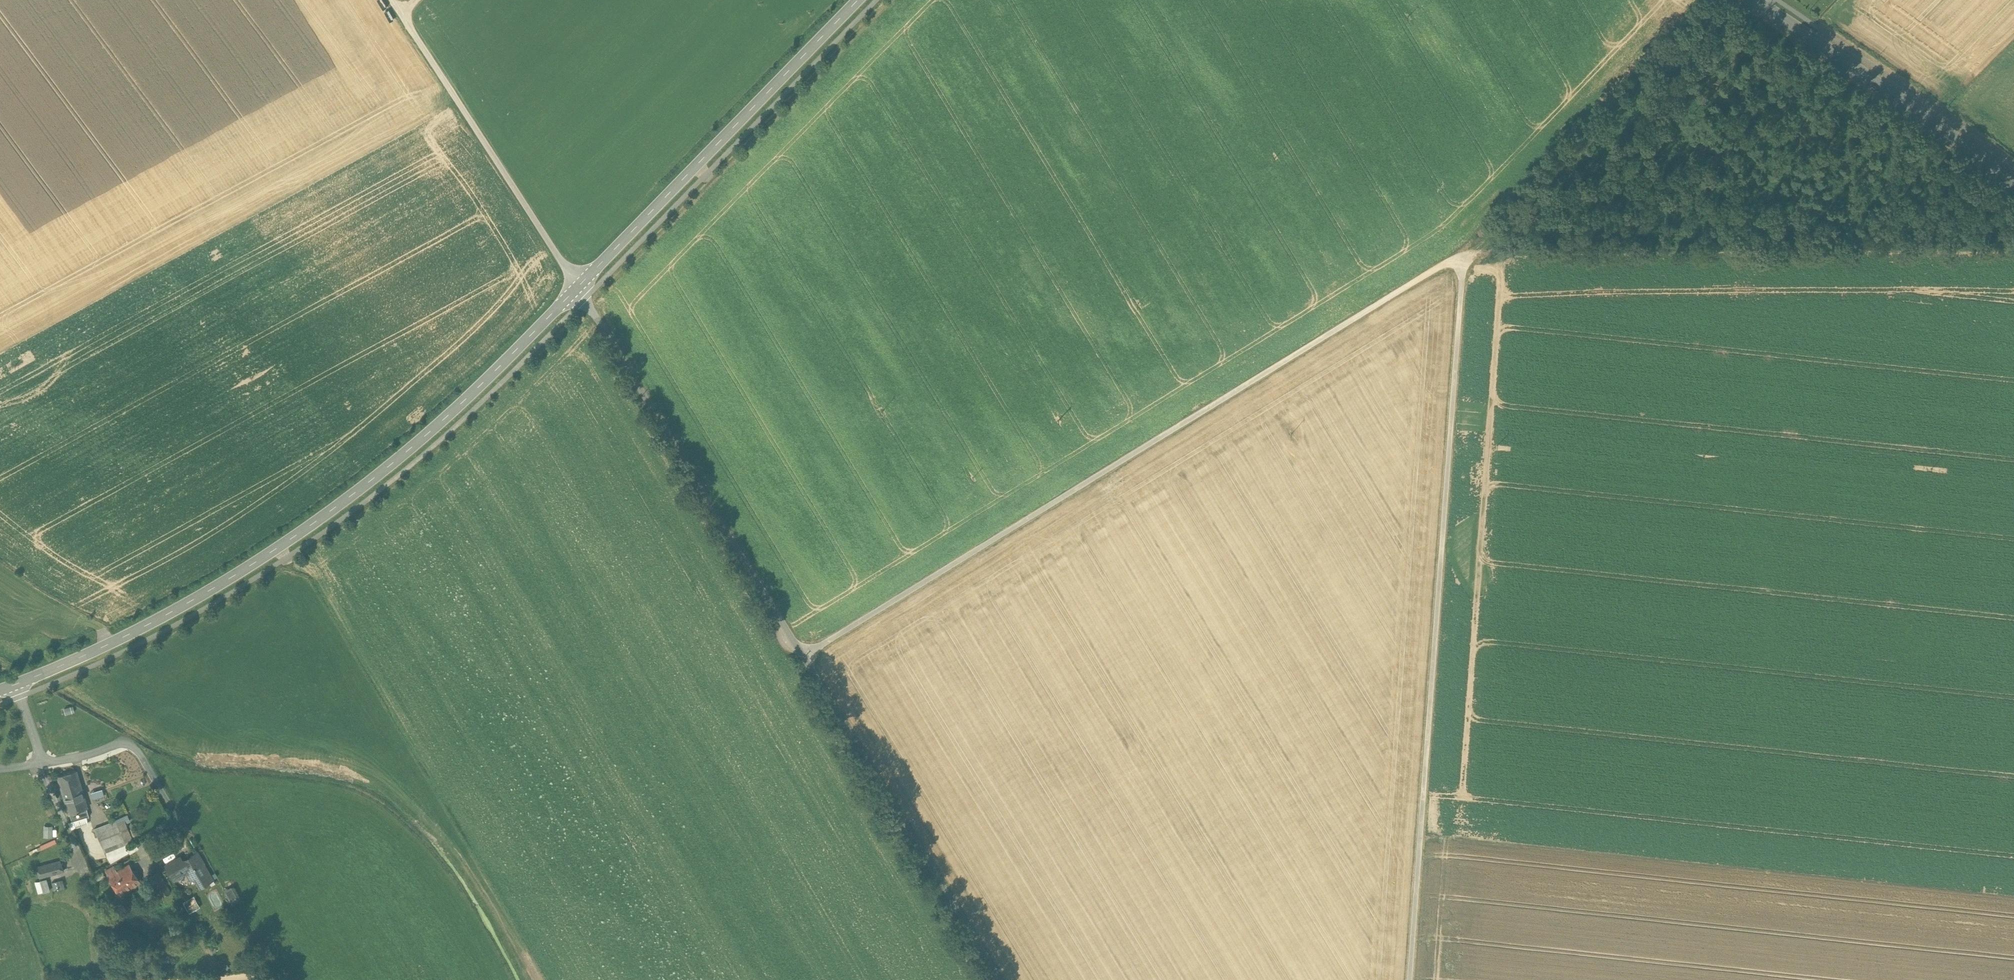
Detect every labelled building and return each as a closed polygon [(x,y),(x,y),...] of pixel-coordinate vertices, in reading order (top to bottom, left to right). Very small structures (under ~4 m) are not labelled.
[(76,771),(58,776),(69,813),(70,813),(87,808),(76,771)] [(104,788),(92,792),(94,798),(106,794),(104,788)] [(87,808),(70,813),(72,822),(89,817),(87,808)] [(127,814),(111,822),(95,829),(102,844),(110,864),(129,853),(125,845),(134,841),(126,824),(131,822),(127,814)] [(52,826),(44,826),(44,837),(52,837),(52,826)] [(167,838),(151,847),(158,859),(173,850),(167,838)] [(56,844),(54,839),(40,846),(42,850),(56,844)] [(180,857),(166,865),(174,879),(187,872),(188,875),(195,871),(203,884),(213,879),(204,864),(197,852),(190,856),(191,857),(183,862),(180,857)] [(61,861),(37,867),(40,877),(63,870),(61,861)] [(109,877),(121,895),(141,883),(129,865),(117,872),(109,877)] [(114,866),(106,871),(109,877),(117,872),(114,866)] [(171,892),(158,872),(150,876),(163,897),(171,892)] [(50,891),(47,878),(40,880),(43,892),(50,891)] [(62,880),(52,883),(54,891),(64,888),(62,880)] [(226,888),(231,901),(238,899),(233,885),(226,888)] [(200,907),(194,896),(183,902),(189,913),(200,907)]
